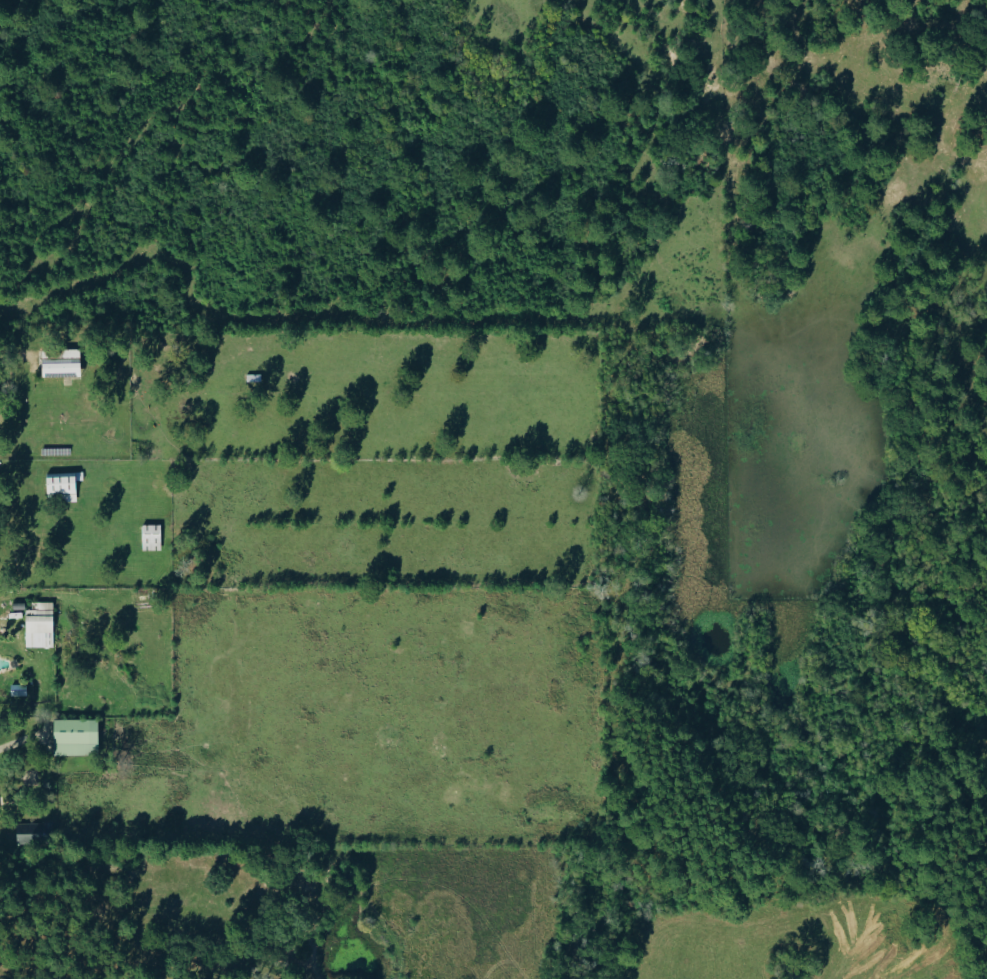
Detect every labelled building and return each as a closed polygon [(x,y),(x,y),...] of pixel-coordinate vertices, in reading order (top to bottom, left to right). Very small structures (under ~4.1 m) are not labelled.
[(44,379),(81,378),(81,351),(44,352),(44,379)] [(76,477),(47,478),(48,501),(77,500),(76,477)] [(54,602),(32,601),(32,609),(27,609),(26,647),(54,647),(54,602)] [(99,719),(54,719),(55,755),(99,755),(99,719)] [(17,823),(18,844),(55,843),(55,822),(17,823)]
